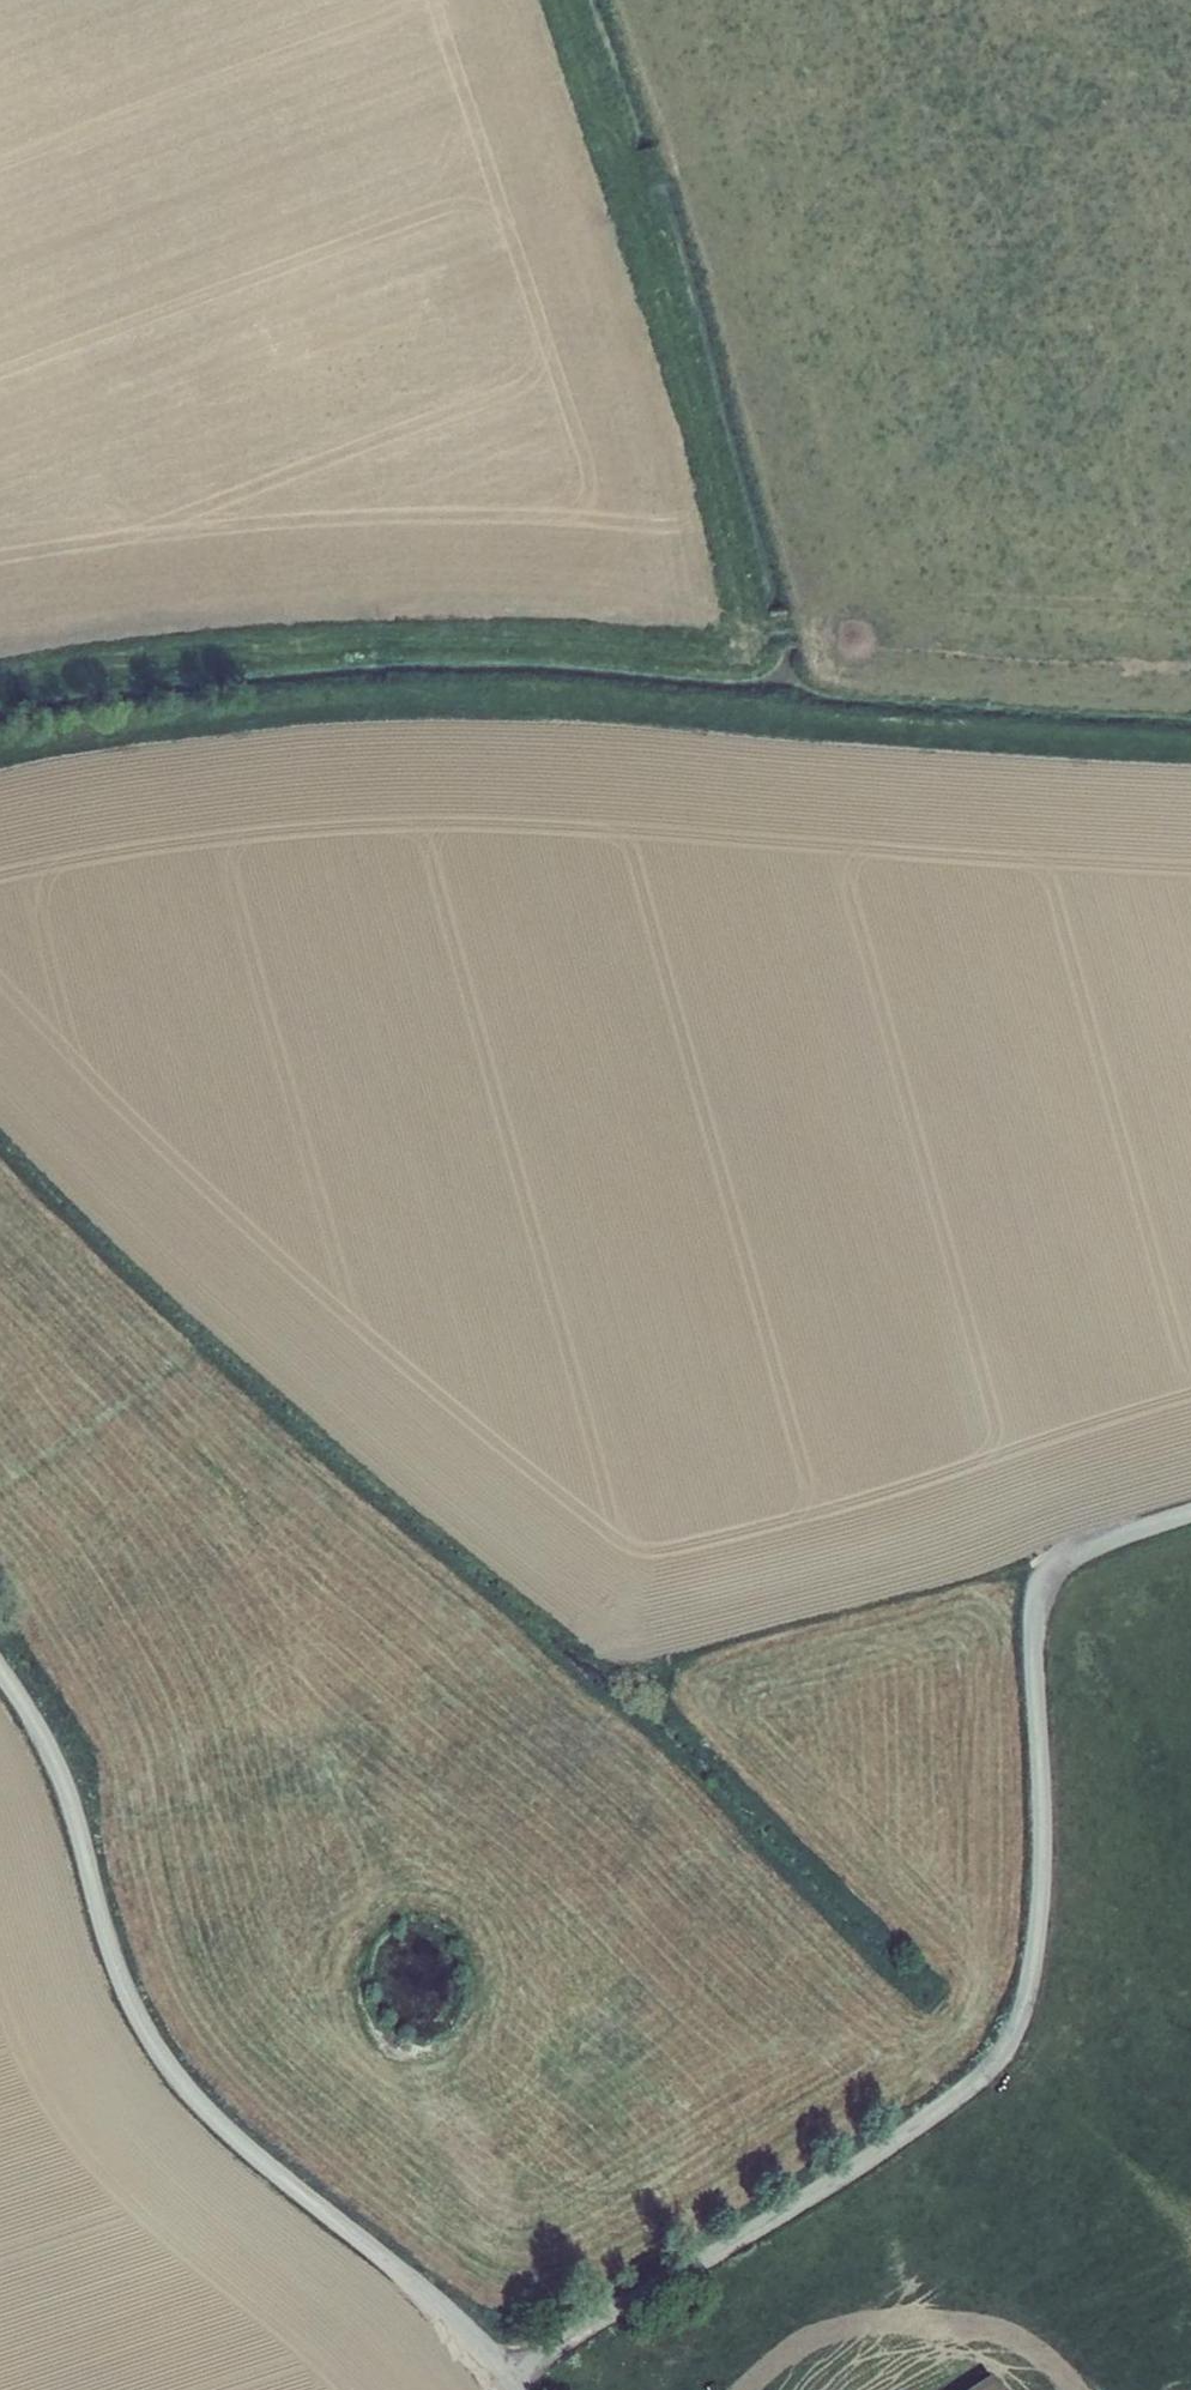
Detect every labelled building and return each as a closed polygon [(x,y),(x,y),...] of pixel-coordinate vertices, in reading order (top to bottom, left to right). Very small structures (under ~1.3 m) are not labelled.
[(989,2379),(971,2389),(996,2389),(989,2379)]
